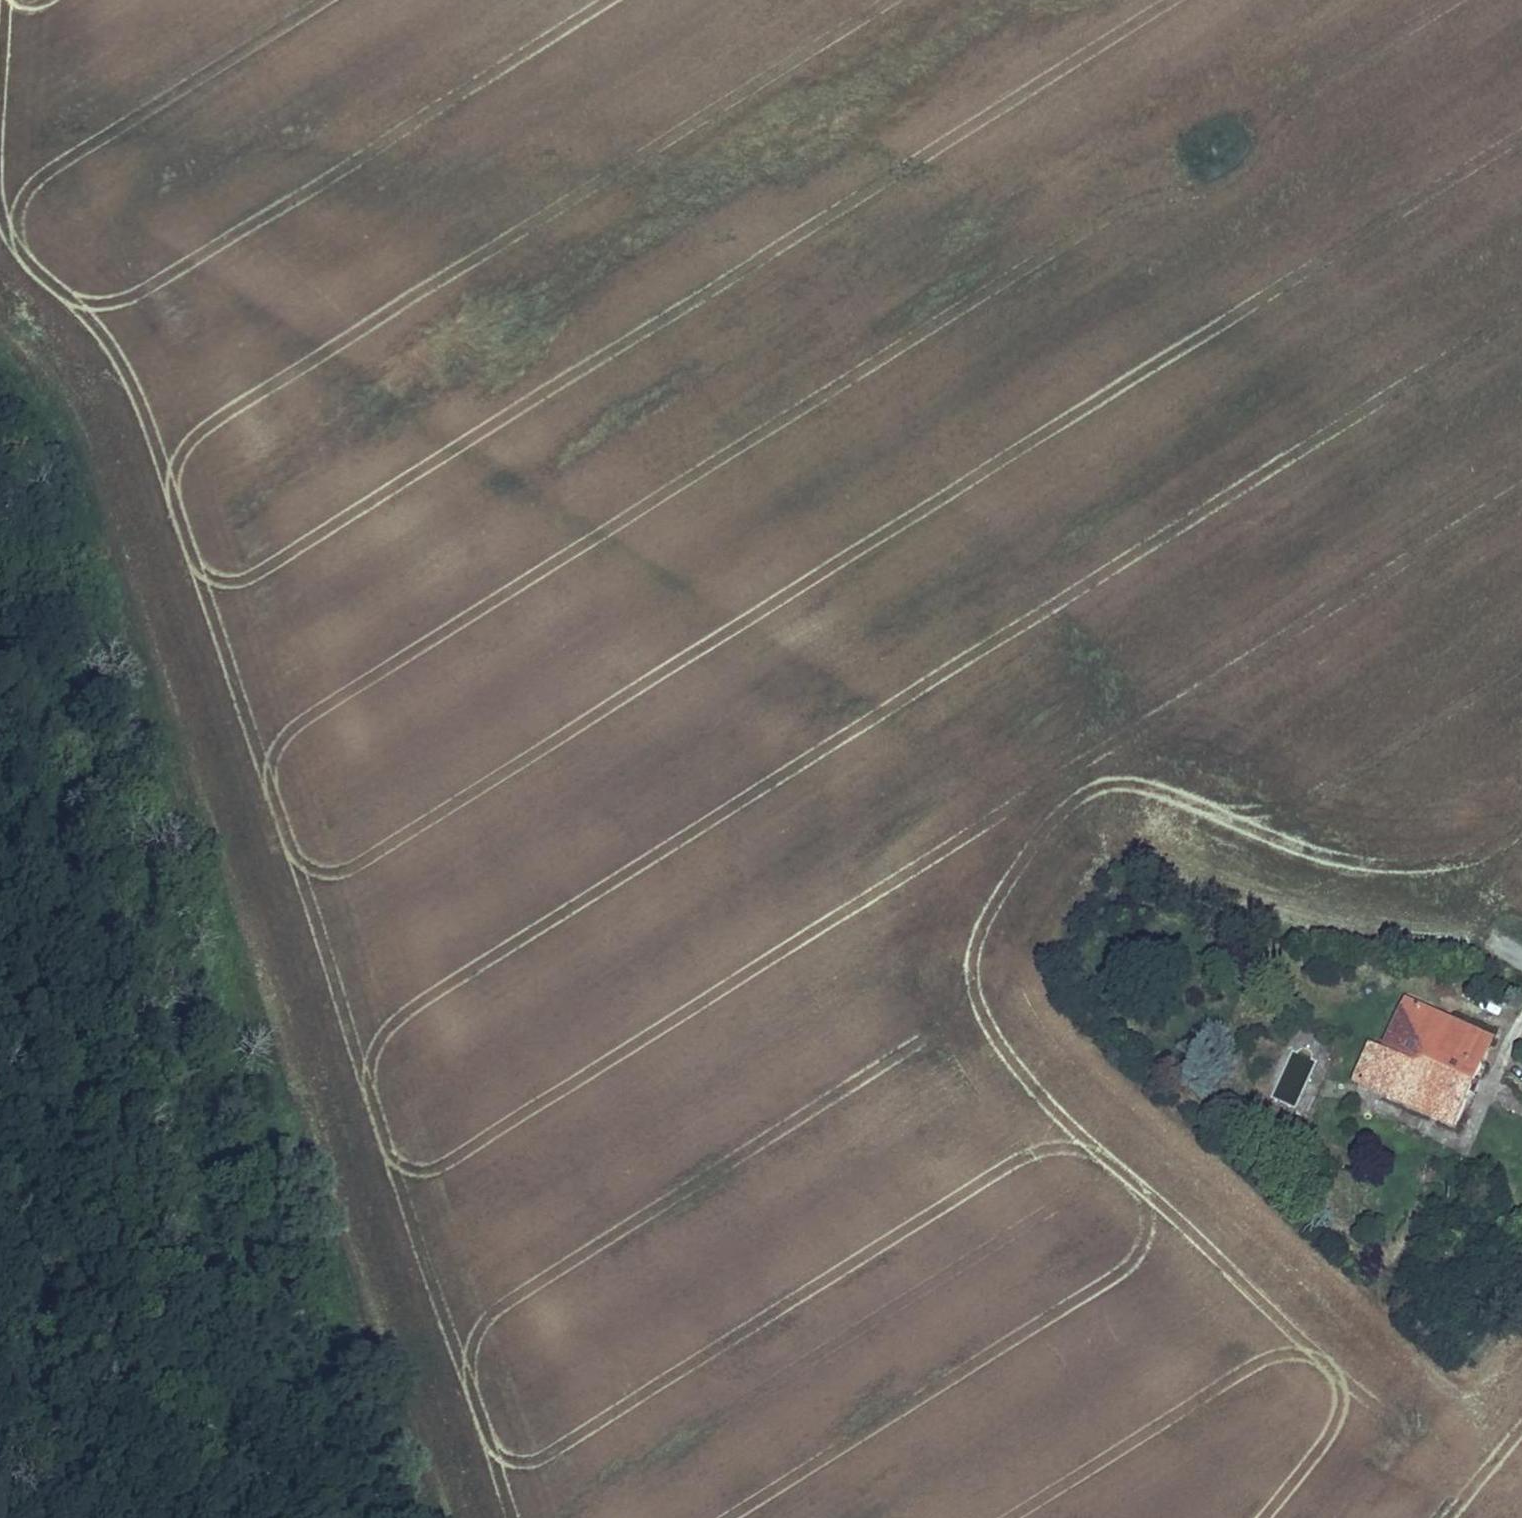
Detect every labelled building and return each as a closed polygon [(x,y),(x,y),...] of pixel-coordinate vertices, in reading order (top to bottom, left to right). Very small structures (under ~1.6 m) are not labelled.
[(1431,999),(1406,988),(1387,1034),(1370,1027),(1353,1065),(1457,1112),(1482,1052),(1420,1024),(1431,999)] [(1493,1027),(1431,999),(1420,1024),(1482,1052),(1493,1027)] [(1292,1051),(1274,1097),(1295,1106),(1313,1059),(1292,1051)]
